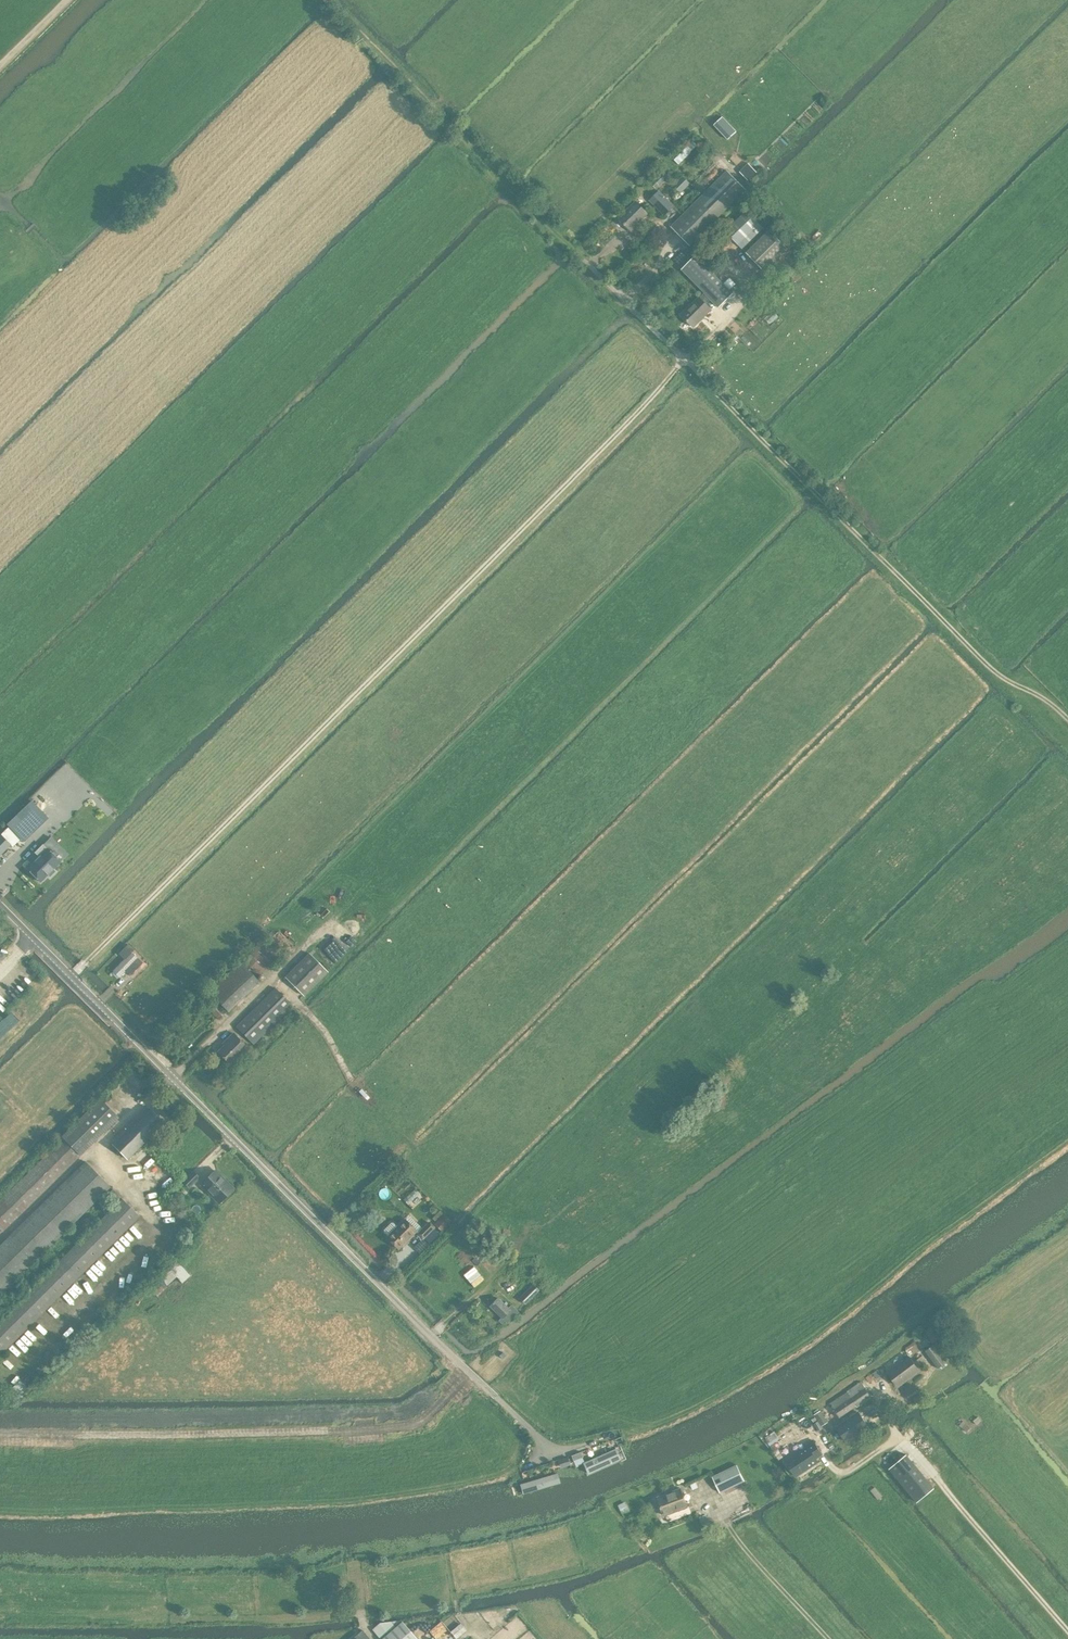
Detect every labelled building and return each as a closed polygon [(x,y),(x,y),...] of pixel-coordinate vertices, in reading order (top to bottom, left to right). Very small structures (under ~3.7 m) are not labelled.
[(736,132),(722,117),(714,125),(728,140),(736,132)] [(740,172),(748,181),(757,172),(749,163),(740,172)] [(671,227),(690,245),(746,189),(727,170),(671,227)] [(673,185),(681,193),(691,184),(683,176),(673,185)] [(650,200),(665,216),(674,207),(659,191),(650,200)] [(640,225),(638,224),(648,214),(636,202),(619,219),(633,233),(640,225)] [(726,231),(742,248),(764,227),(747,210),(726,231)] [(746,253),(765,272),(788,249),(769,230),(746,253)] [(695,256),(682,270),(704,293),(710,299),(718,308),(733,293),(696,256),(695,256)] [(699,297),(682,315),(694,327),(711,310),(705,303),(710,299),(704,293),(700,298),(699,297)] [(32,801),(7,824),(22,841),(48,817),(32,801)] [(13,846),(20,839),(8,827),(0,836),(0,855),(11,844),(13,846)] [(39,856),(27,868),(40,882),(48,875),(50,877),(56,871),(54,869),(61,862),(47,848),(43,845),(35,852),(39,856)] [(261,982),(256,977),(280,955),(265,938),(241,962),(240,961),(209,991),(229,1012),(261,982)] [(128,944),(119,954),(124,959),(113,971),(119,977),(126,970),(130,974),(142,963),(131,953),(134,950),(128,944)] [(285,977),(303,996),(328,972),(309,953),(285,977)] [(237,1027),(253,1044),(293,1005),(276,988),(237,1027)] [(218,1019),(225,1013),(215,1002),(208,1008),(218,1019)] [(226,1040),(228,1042),(218,1052),(230,1064),(247,1047),(233,1033),(226,1040)] [(0,1200),(0,1228),(3,1231),(80,1155),(119,1117),(101,1098),(60,1138),(61,1140),(0,1200)] [(148,1107),(112,1143),(127,1159),(163,1123),(148,1107)] [(111,1186),(86,1161),(0,1244),(0,1295),(111,1186)] [(219,1202),(233,1189),(232,1188),(231,1185),(229,1183),(226,1182),(215,1170),(201,1184),(219,1202)] [(183,1181),(189,1187),(199,1177),(193,1171),(183,1181)] [(140,1216),(122,1198),(0,1320),(0,1355),(140,1216)] [(435,1223),(442,1230),(450,1222),(443,1215),(435,1223)] [(398,1249),(416,1231),(404,1219),(397,1226),(393,1222),(391,1222),(384,1230),(384,1232),(387,1235),(386,1237),(398,1249)] [(418,1233),(423,1238),(434,1227),(428,1222),(418,1233)] [(519,1298),(525,1304),(539,1290),(533,1284),(519,1298)] [(523,1293),(519,1289),(517,1290),(513,1287),(507,1292),(516,1300),(523,1293)] [(507,1323),(518,1312),(511,1305),(508,1308),(498,1298),(490,1306),(502,1318),(500,1320),(502,1323),(505,1320),(507,1323)] [(925,1351),(938,1368),(947,1362),(934,1344),(925,1351)] [(888,1372),(898,1386),(919,1370),(909,1356),(888,1372)] [(856,1406),(857,1407),(871,1398),(861,1382),(852,1388),(851,1388),(847,1391),(847,1392),(824,1408),(828,1413),(834,1409),(839,1417),(856,1406)] [(822,1426),(828,1422),(821,1411),(815,1415),(822,1426)] [(858,1412),(836,1426),(847,1441),(868,1426),(858,1412)] [(601,1446),(568,1456),(575,1480),(631,1461),(622,1439),(601,1446)] [(786,1461),(796,1476),(819,1461),(816,1458),(822,1454),(813,1440),(807,1444),(808,1446),(786,1461)] [(889,1468),(917,1502),(934,1488),(906,1454),(889,1468)] [(523,1478),(517,1479),(522,1496),(575,1480),(568,1456),(543,1465),(538,1468),(523,1474),(523,1478)] [(712,1476),(720,1493),(745,1481),(737,1464),(712,1476)] [(664,1515),(688,1506),(681,1488),(657,1497),(664,1515)] [(428,1638),(456,1638),(441,1620),(424,1634),(428,1638)] [(402,1622),(382,1638),(417,1638),(402,1622)] [(363,1631),(353,1638),(370,1638),(363,1631)]
